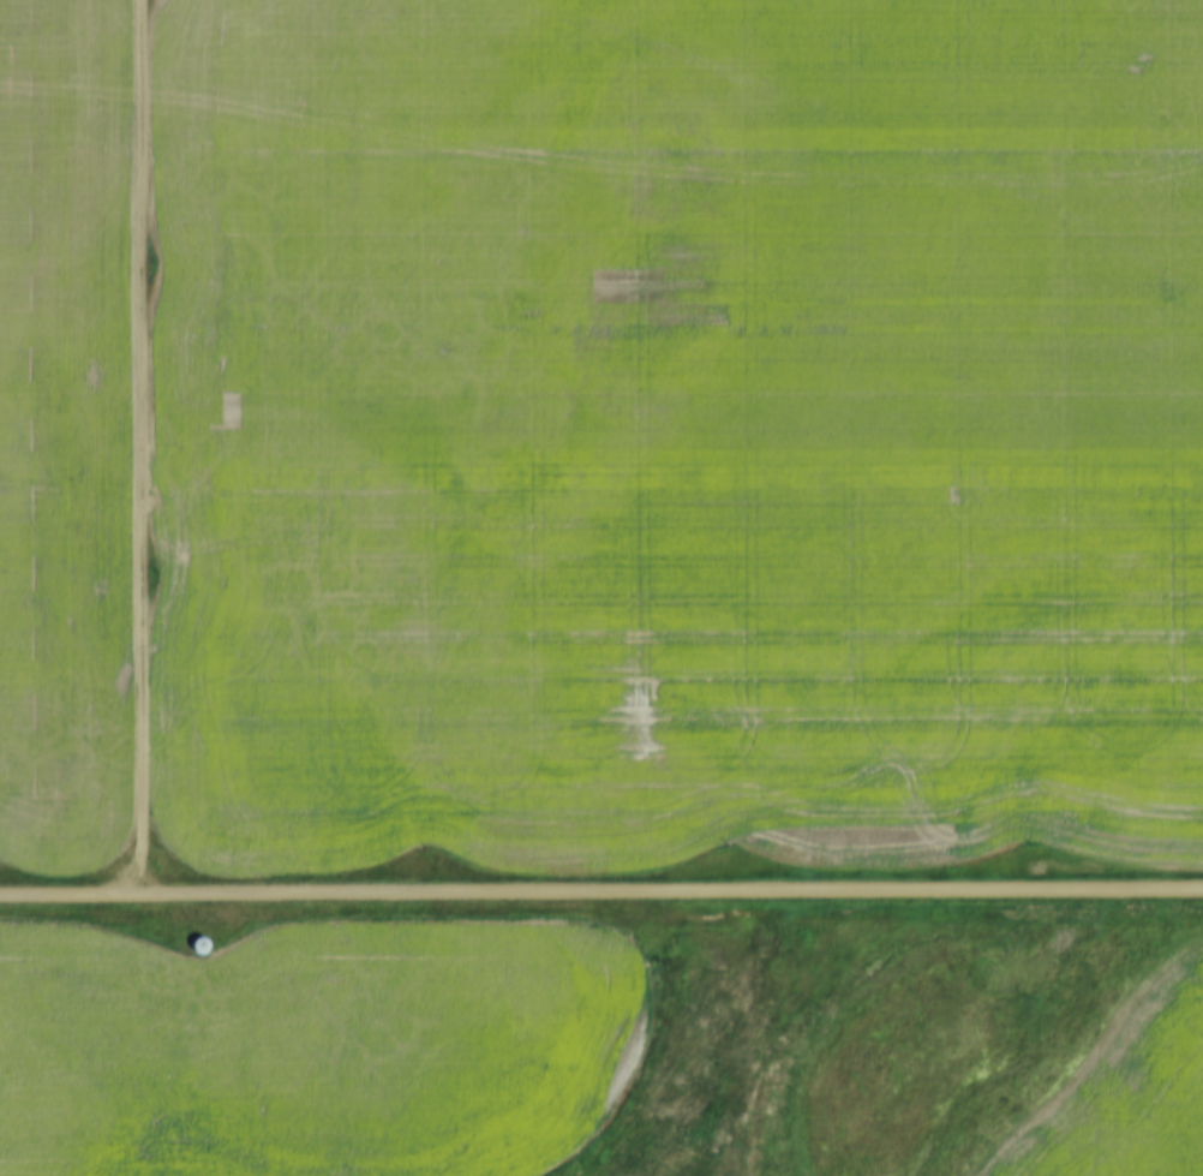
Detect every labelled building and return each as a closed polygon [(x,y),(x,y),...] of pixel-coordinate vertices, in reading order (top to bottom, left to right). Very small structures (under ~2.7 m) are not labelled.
[(209,947),(221,943),(217,930),(204,933),(209,947)]
